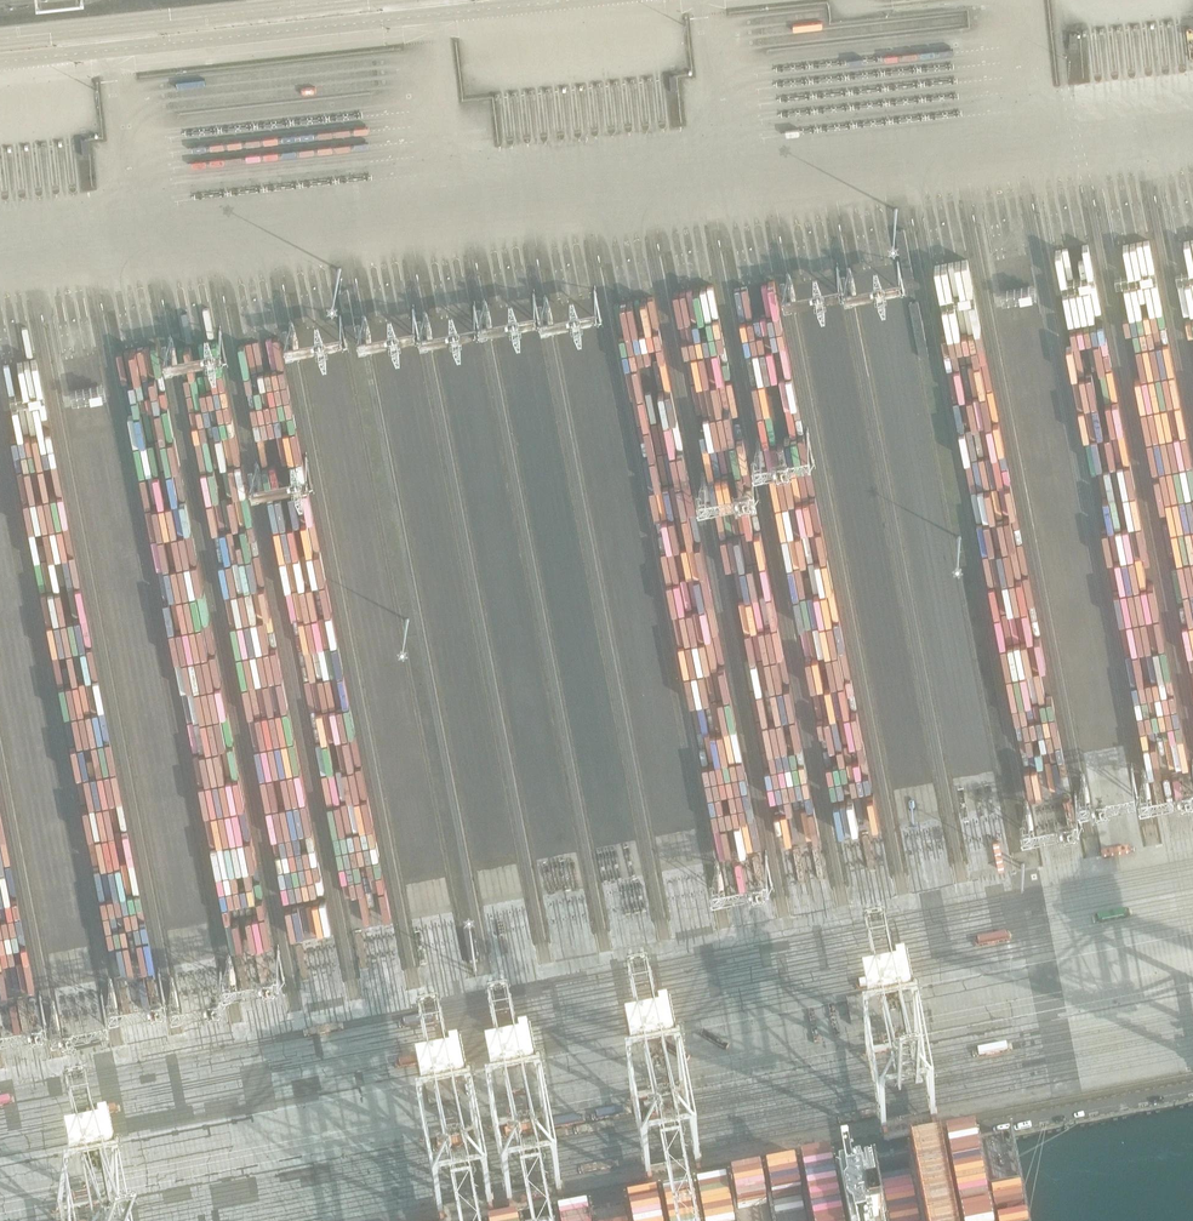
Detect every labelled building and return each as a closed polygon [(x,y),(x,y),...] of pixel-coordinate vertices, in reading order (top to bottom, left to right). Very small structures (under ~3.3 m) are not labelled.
[(671,89),(678,88),(677,75),(669,75),(671,89)] [(82,152),(89,152),(88,138),(81,139),(82,152)] [(469,963),(478,962),(471,929),(463,930),(469,963)]
